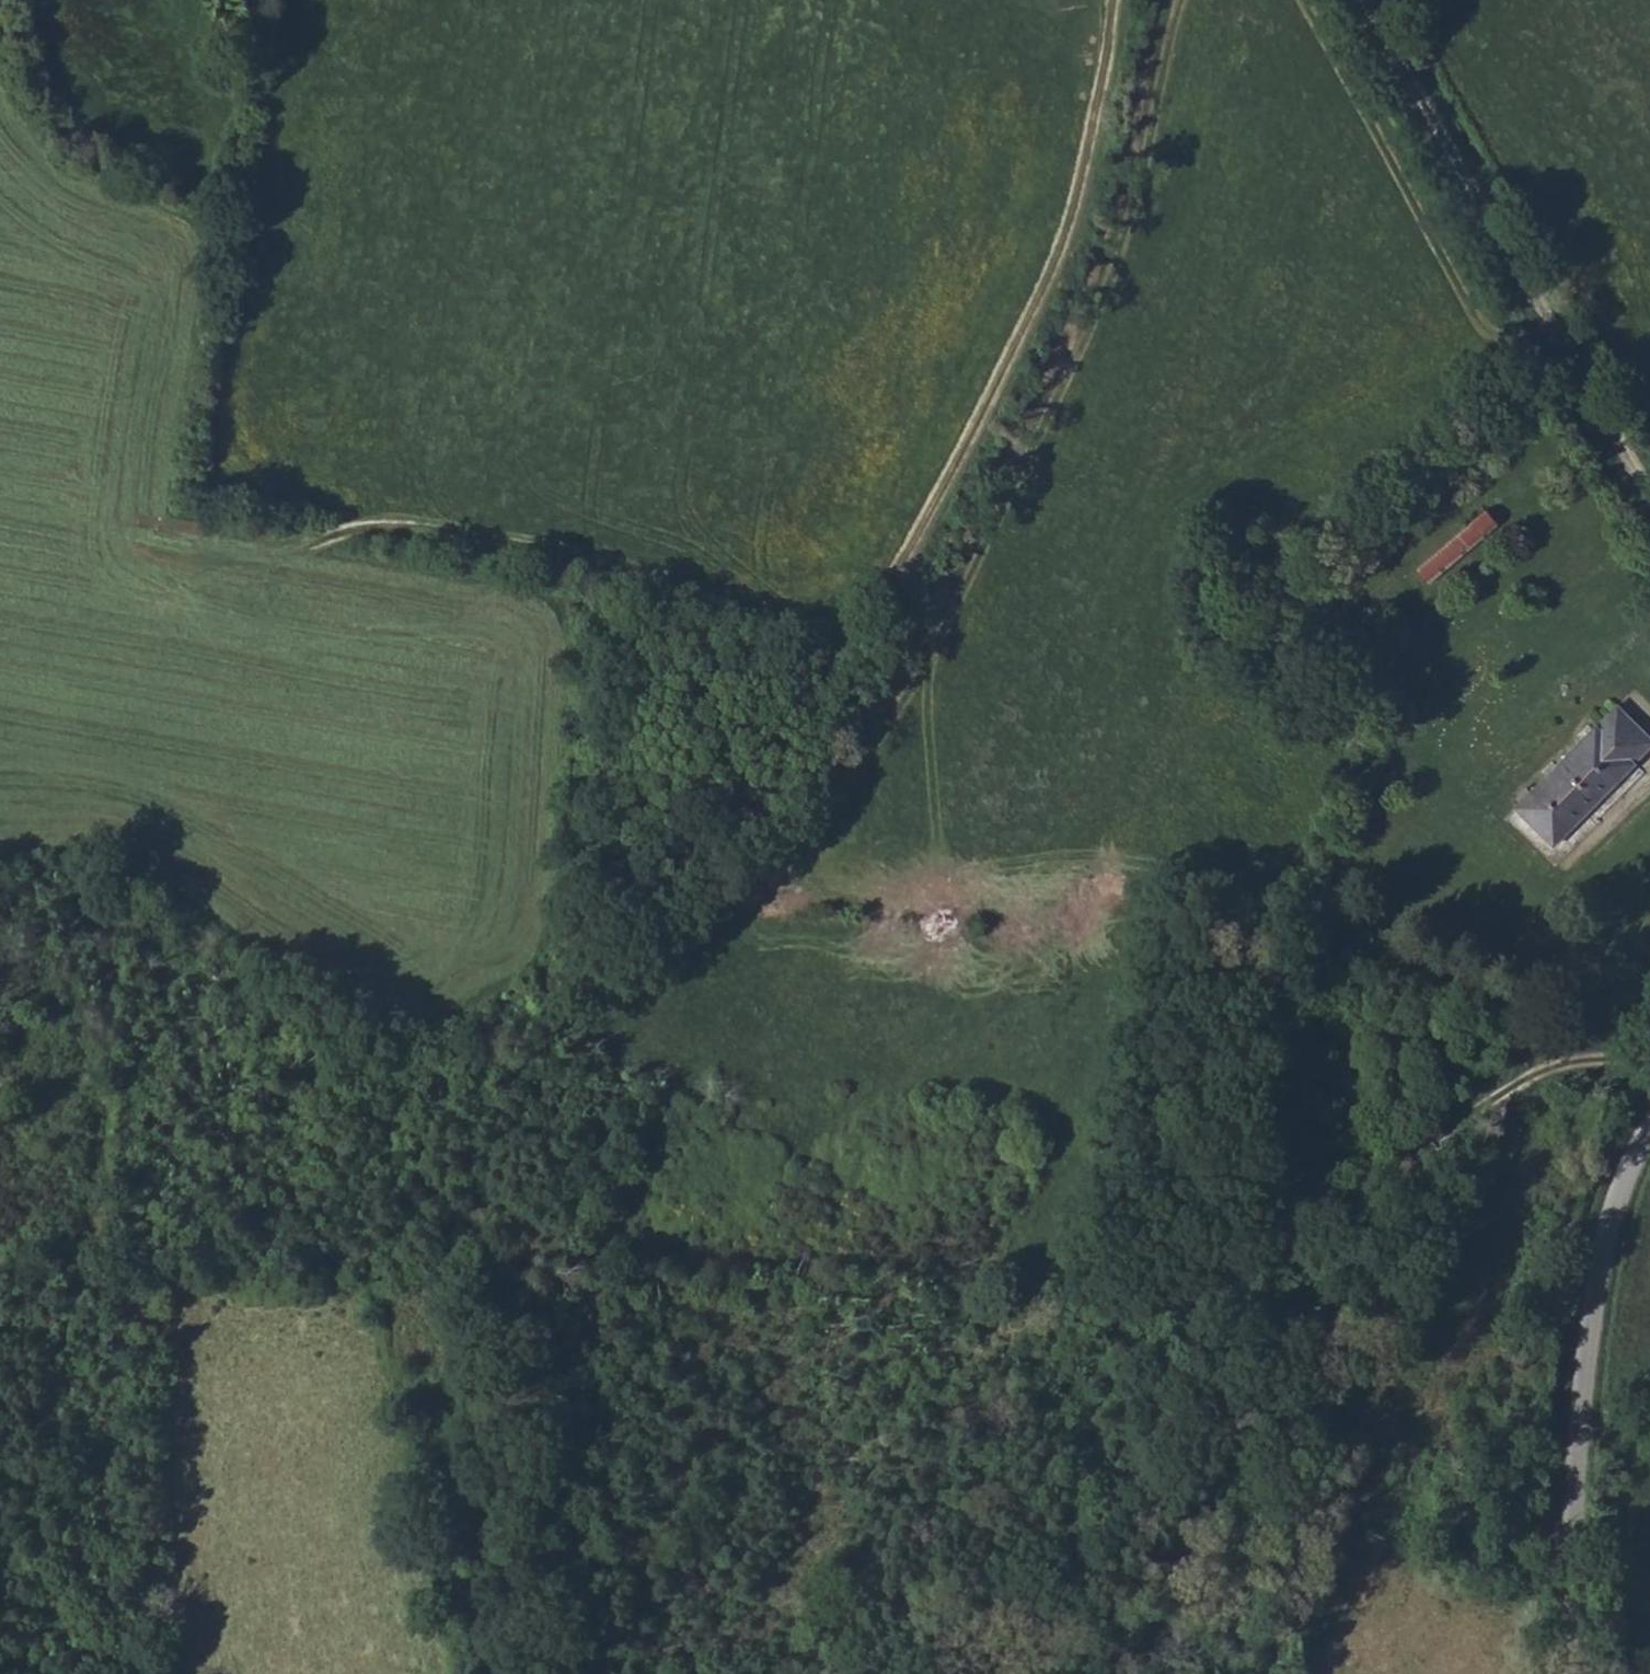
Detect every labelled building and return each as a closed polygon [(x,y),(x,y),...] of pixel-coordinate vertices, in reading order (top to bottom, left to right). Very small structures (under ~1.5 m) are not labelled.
[(1432,580),(1502,522),(1489,507),(1420,565),(1432,580)] [(1556,853),(1649,751),(1649,744),(1616,711),(1518,816),(1556,853)]
